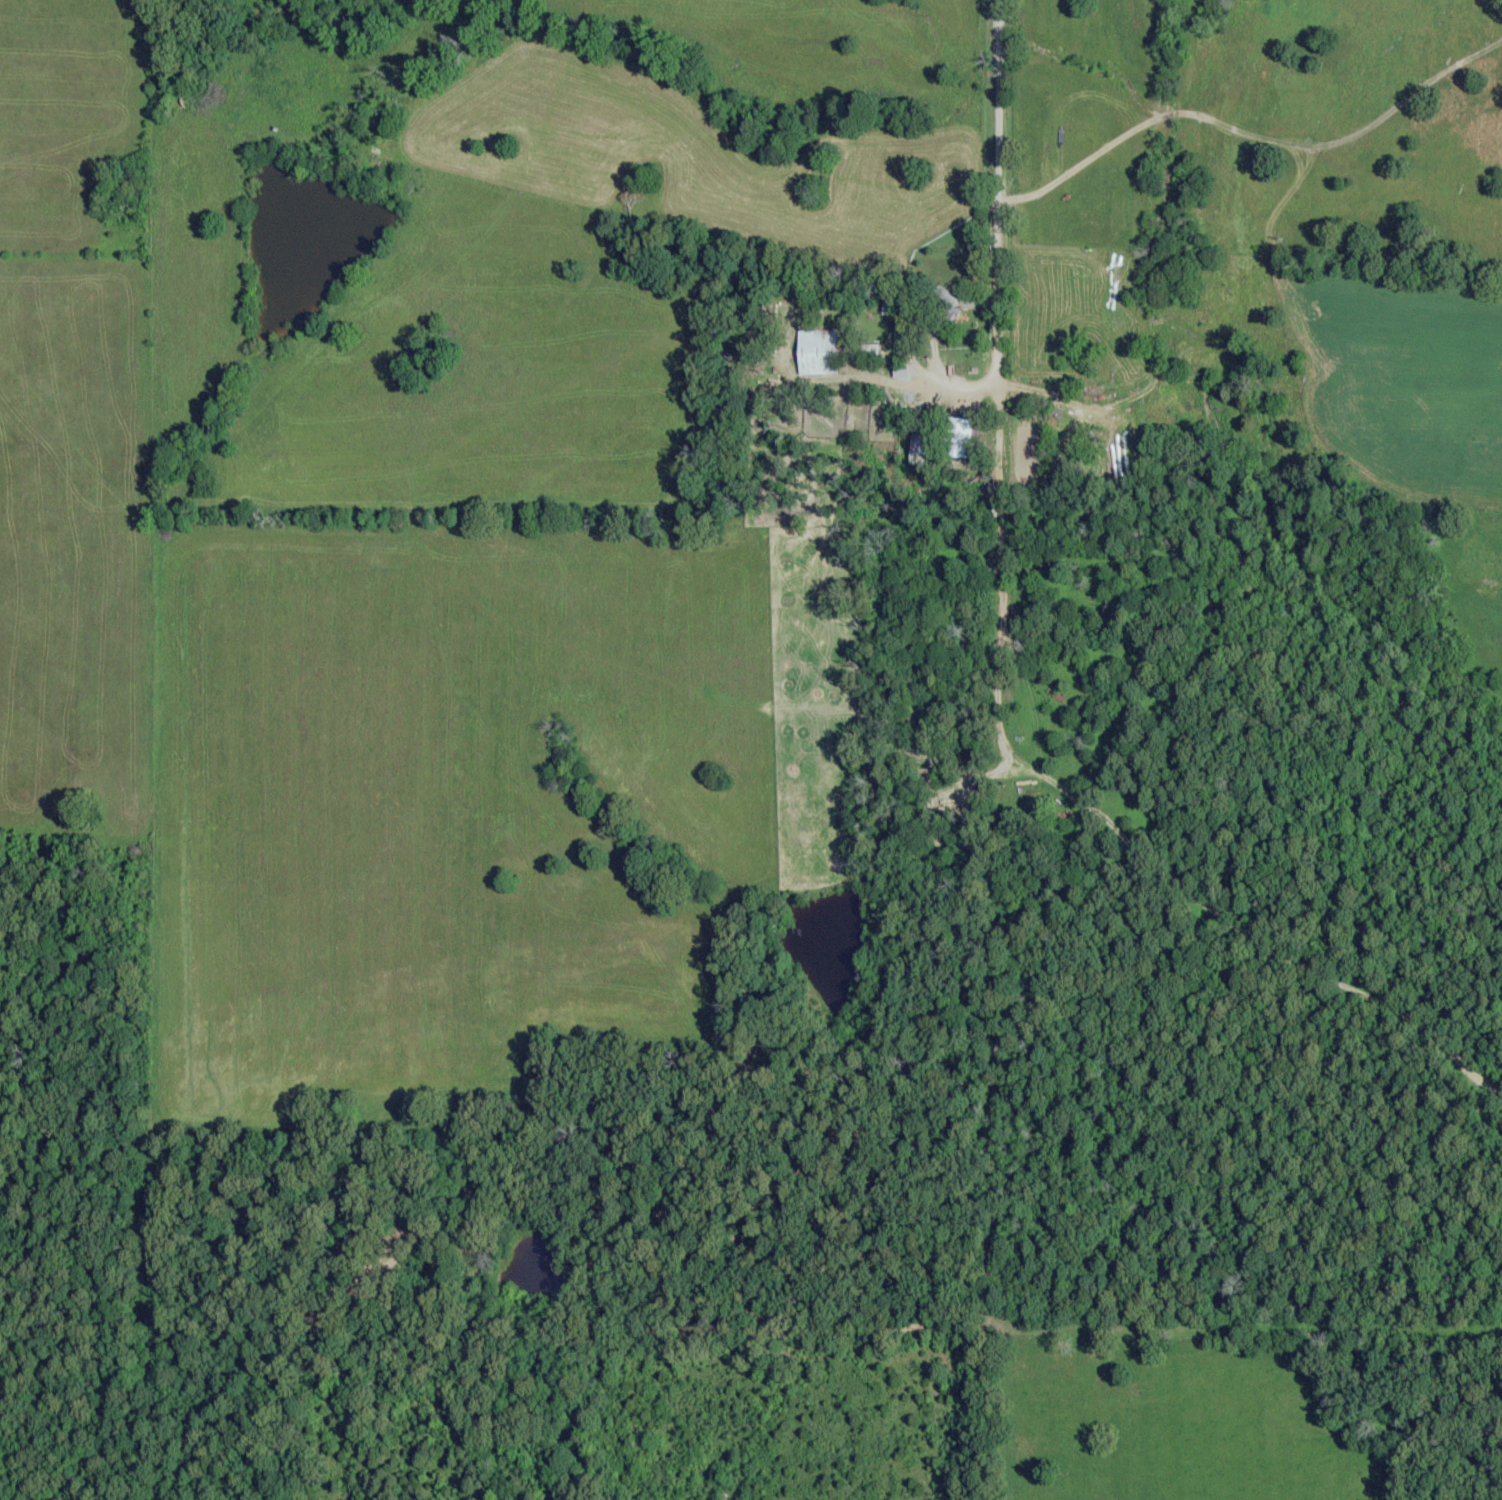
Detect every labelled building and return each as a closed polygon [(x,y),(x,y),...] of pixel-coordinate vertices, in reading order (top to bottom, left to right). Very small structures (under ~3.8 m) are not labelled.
[(910,309),(925,316),(929,308),(950,318),(959,298),(924,280),(910,309)] [(797,331),(798,375),(839,374),(838,330),(797,331)] [(973,419),(944,417),(941,456),(970,459),(973,419)]
